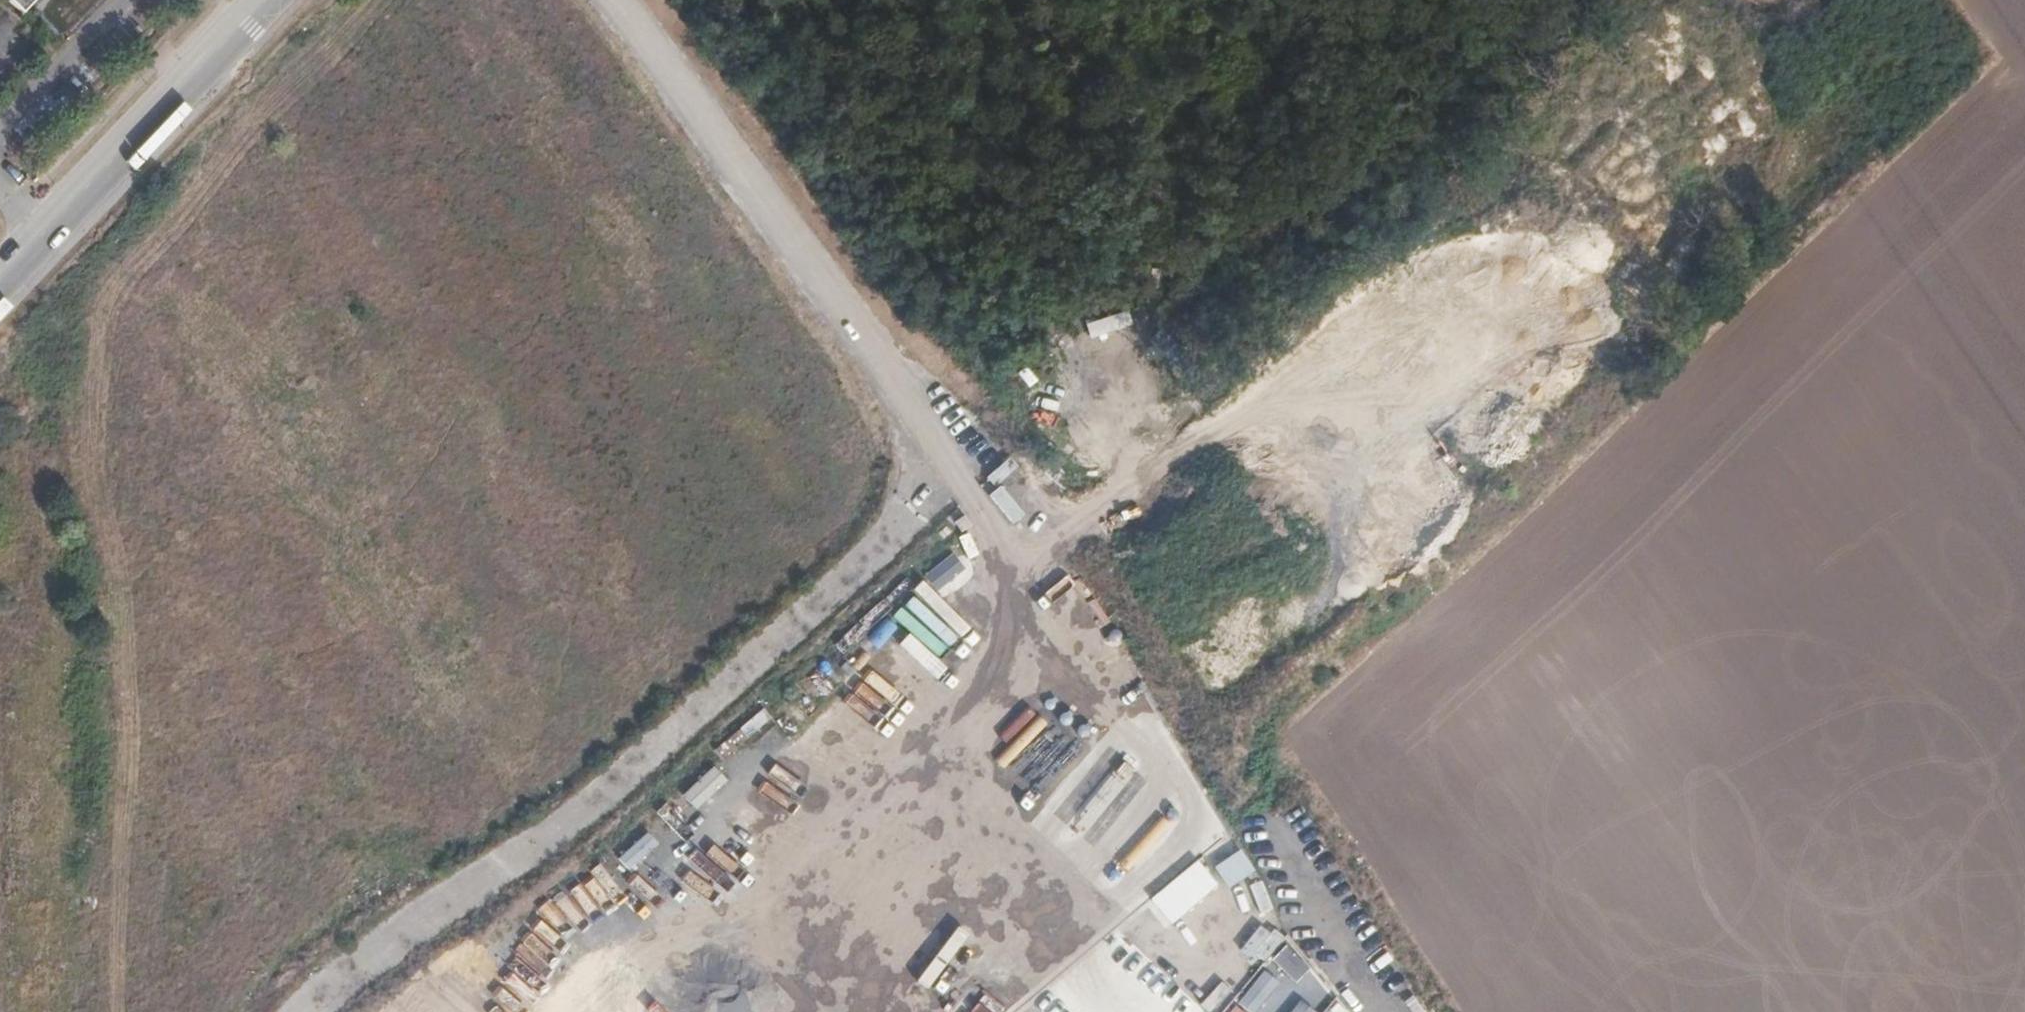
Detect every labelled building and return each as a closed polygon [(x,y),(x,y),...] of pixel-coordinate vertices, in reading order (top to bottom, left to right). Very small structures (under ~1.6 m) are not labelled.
[(22,12),(33,0),(9,0),(22,12)] [(1263,537),(1271,533),(1263,524),(1257,528),(1263,537)] [(1375,561),(1383,557),(1371,542),(1364,547),(1375,561)] [(921,571),(931,591),(964,573),(954,554),(921,571)] [(1093,838),(1114,801),(1126,808),(1144,776),(1112,758),(1073,827),(1093,838)] [(1239,849),(1213,866),(1227,887),(1253,870),(1239,849)] [(1166,926),(1217,886),(1196,859),(1145,899),(1166,926)] [(1226,1011),(1313,1011),(1335,982),(1257,925),(1240,948),(1262,963),(1226,1011)]
